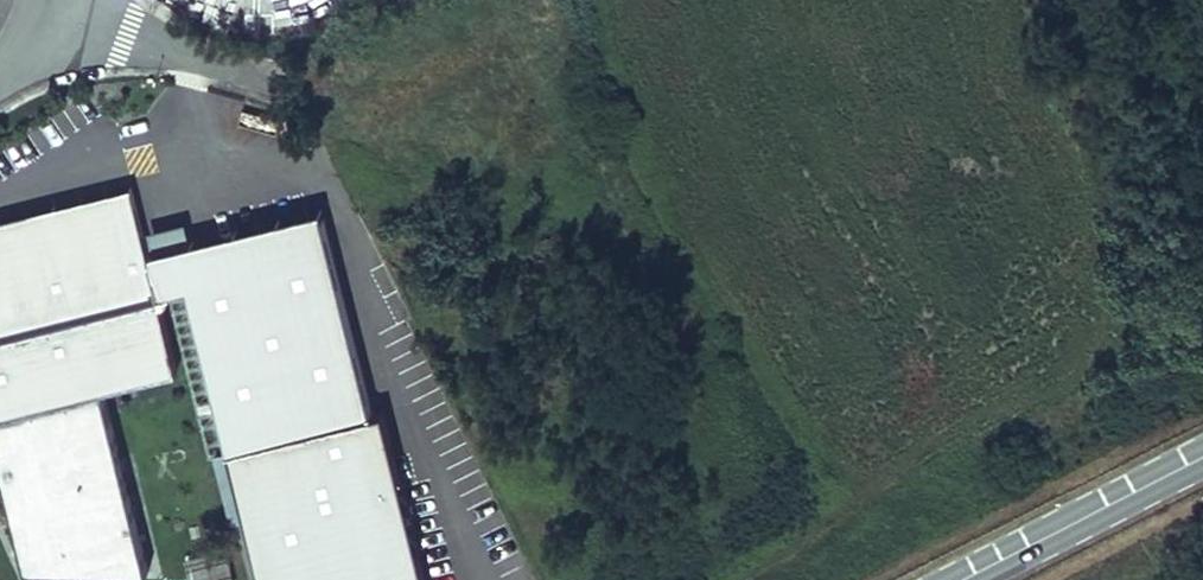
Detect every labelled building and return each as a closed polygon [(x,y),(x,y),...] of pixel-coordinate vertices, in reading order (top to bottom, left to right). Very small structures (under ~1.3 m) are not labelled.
[(104,390),(177,369),(160,294),(188,288),(235,485),(249,483),(266,551),(253,555),(260,579),(427,579),(419,549),(407,551),(392,487),(400,485),(382,414),(373,415),(321,218),(150,261),(132,192),(0,224),(0,416),(30,408),(104,390)] [(104,390),(30,408),(31,414),(0,422),(0,440),(12,486),(6,487),(29,579),(113,579),(149,571),(104,390)] [(31,414),(30,408),(0,416),(0,422),(31,414)] [(193,559),(199,579),(235,579),(226,549),(193,559)]
